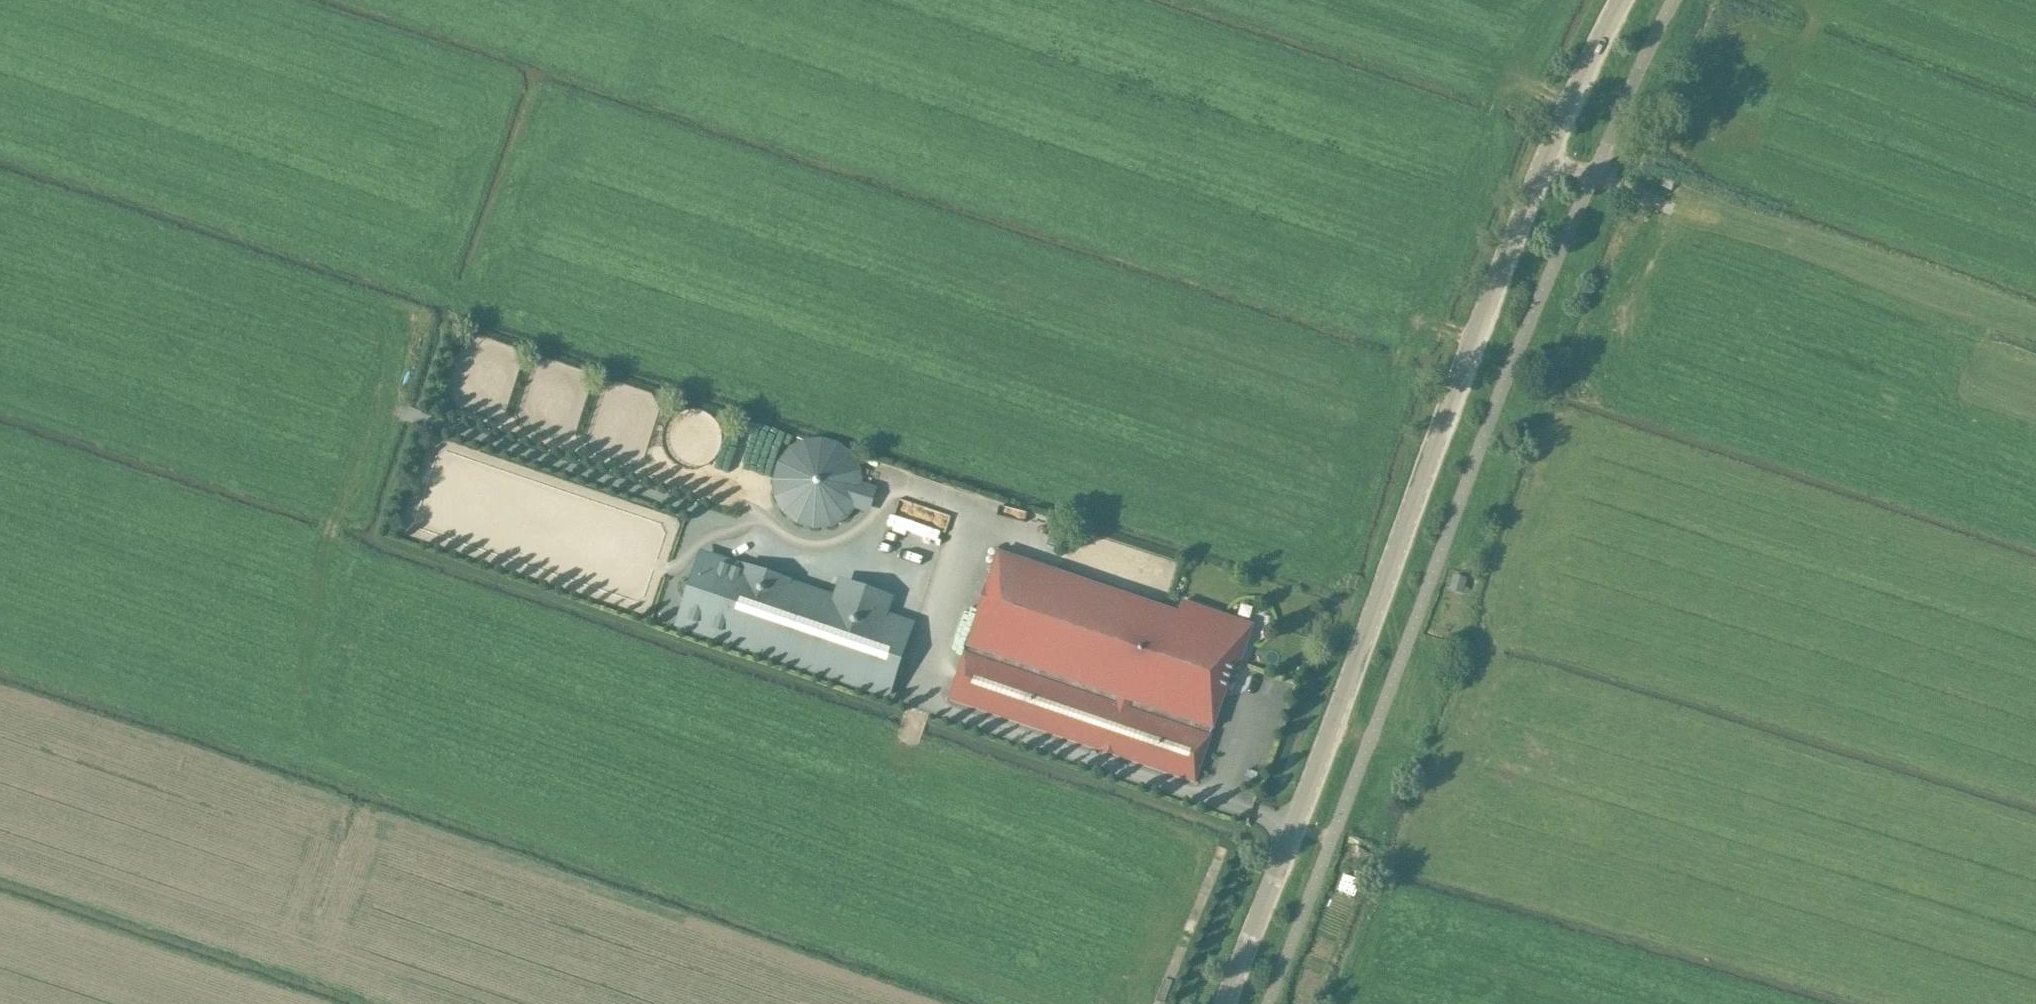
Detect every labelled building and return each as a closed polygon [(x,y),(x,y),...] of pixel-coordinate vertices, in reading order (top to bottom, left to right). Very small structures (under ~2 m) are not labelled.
[(867,509),(873,490),(859,486),(859,483),(859,479),(859,477),(858,474),(857,470),(856,469),(855,467),(854,464),(852,461),(851,459),(848,456),(846,454),(841,450),(838,448),(835,447),(832,446),(828,444),(823,444),(819,443),(815,443),(810,444),(806,445),(801,447),(798,449),(793,452),(791,454),(789,455),(787,458),(785,461),(783,464),(781,467),(780,470),(778,474),(778,476),(777,479),(777,483),(777,485),(777,486),(778,490),(778,494),(779,497),(780,499),(781,502),(783,505),(785,508),(786,510),(788,512),(791,515),(794,517),(797,519),(800,521),(805,523),(808,524),(812,525),(815,525),(817,525),(821,525),(825,525),(828,524),(833,523),(838,520),(841,518),(843,517),(844,516),(847,514),(848,512),(850,510),(853,507),(854,505),(867,509)] [(699,550),(675,626),(889,699),(912,622),(886,617),(891,597),(839,578),(832,596),(699,550)] [(1213,730),(1235,665),(1237,659),(1242,660),(1254,625),(1183,601),(1180,613),(999,552),(967,647),(969,647),(967,653),(965,653),(949,700),(1195,783),(1211,736),(1210,735),(1212,729),(1213,730)]
